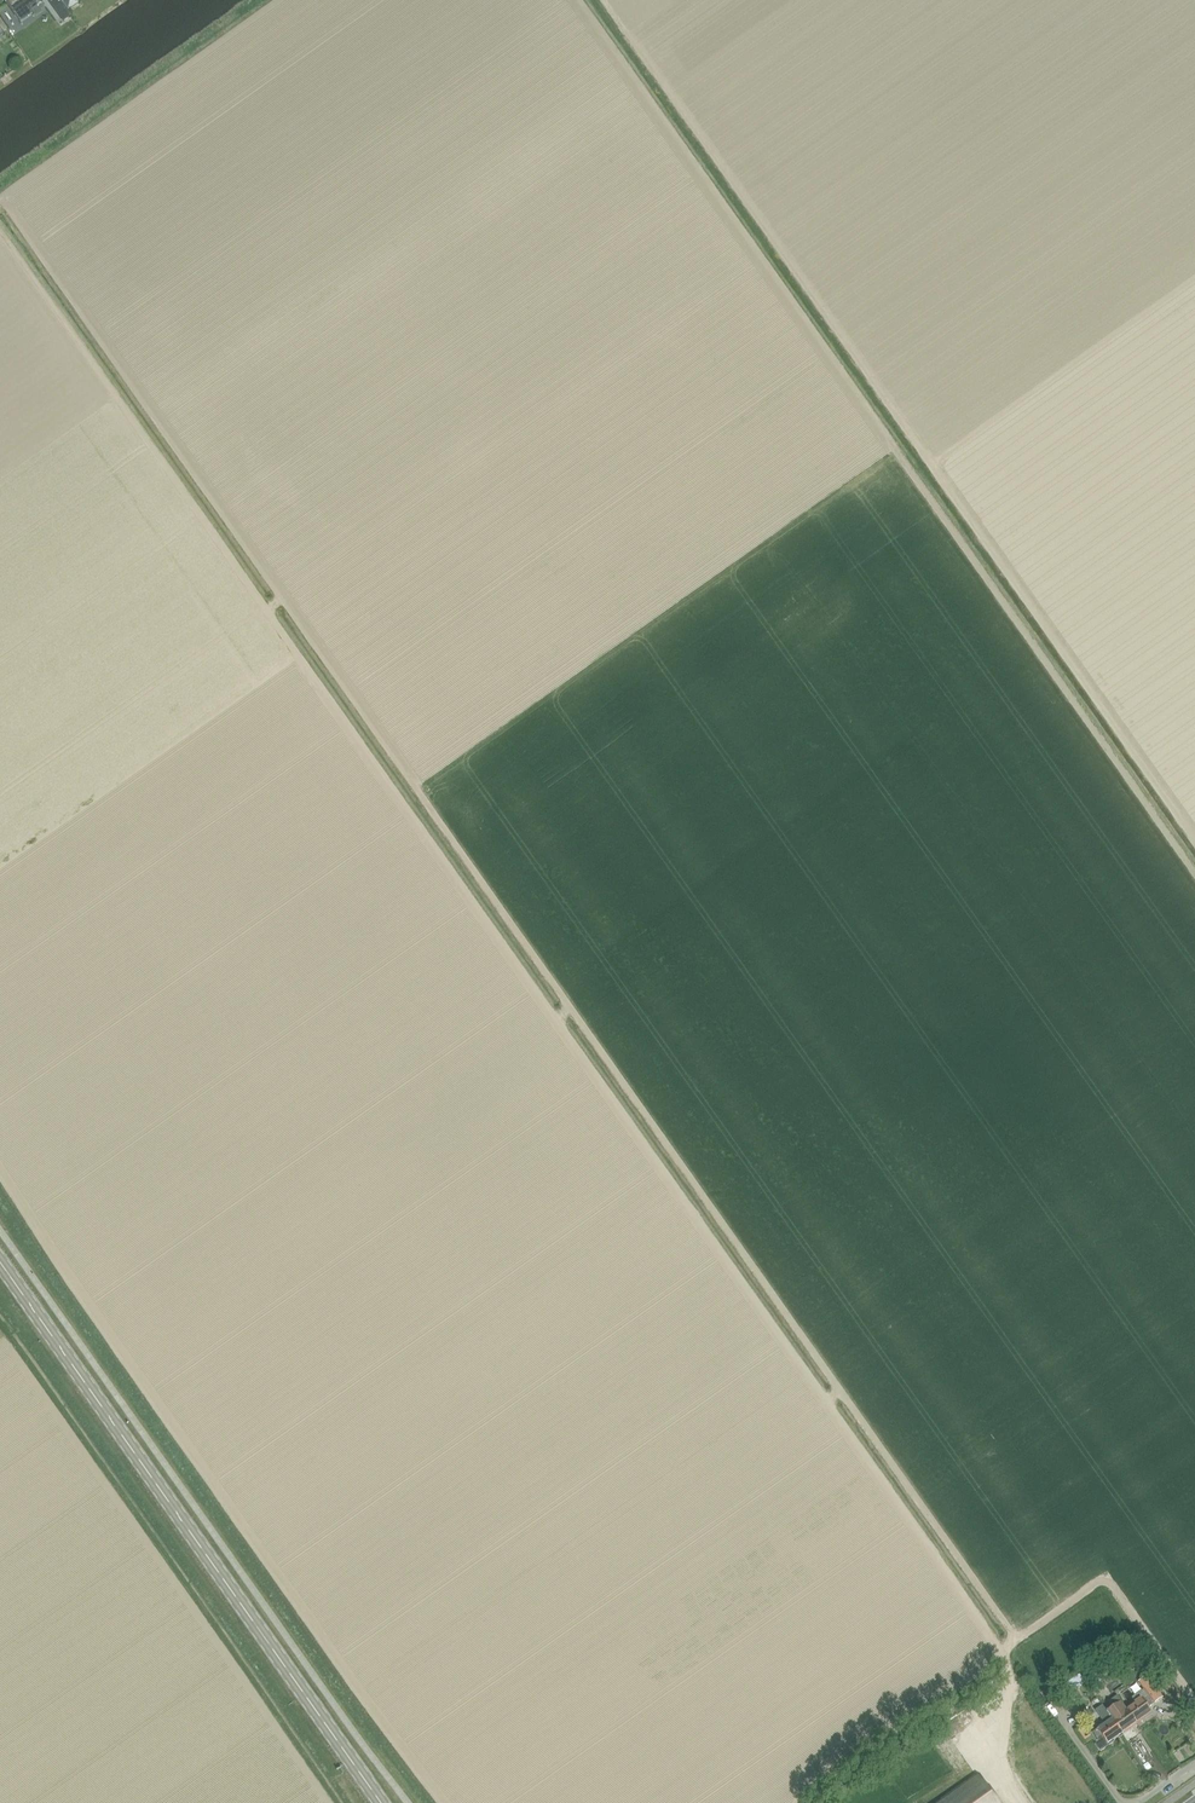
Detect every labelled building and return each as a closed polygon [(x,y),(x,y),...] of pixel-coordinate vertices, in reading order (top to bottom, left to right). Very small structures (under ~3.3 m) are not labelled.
[(12,12),(30,0),(4,0),(12,12)] [(1125,1709),(1136,1724),(1150,1714),(1146,1708),(1153,1703),(1153,1704),(1161,1698),(1145,1676),(1138,1682),(1143,1689),(1131,1698),(1134,1702),(1125,1709)] [(1136,1724),(1125,1709),(1116,1696),(1110,1700),(1114,1706),(1105,1712),(1101,1706),(1121,1734),(1136,1724)] [(1107,1744),(1121,1734),(1101,1706),(1096,1710),(1105,1723),(1096,1729),(1088,1734),(1099,1750),(1107,1744)] [(975,1775),(936,1802),(995,1802),(975,1775)]
